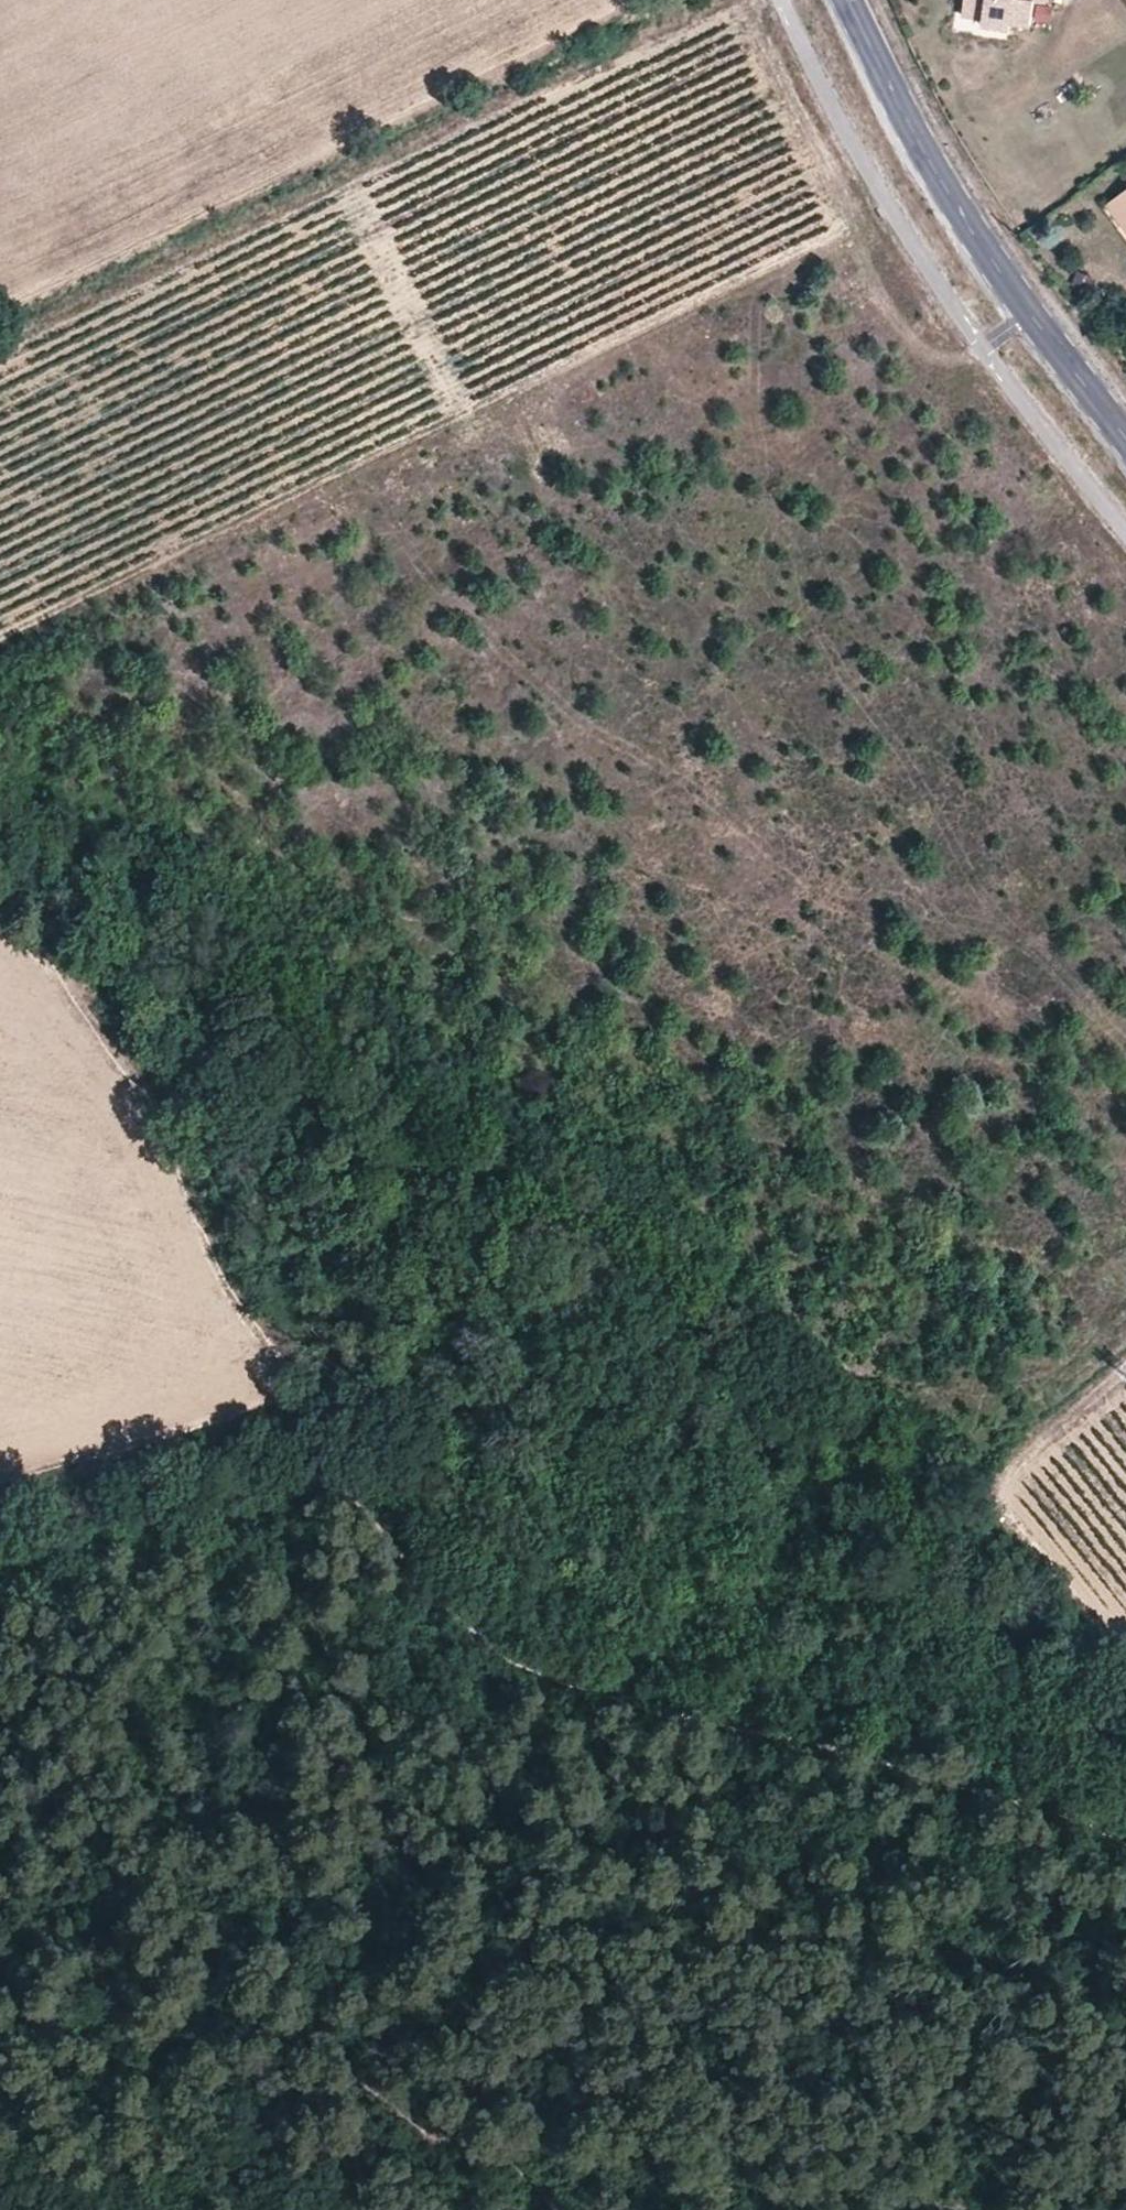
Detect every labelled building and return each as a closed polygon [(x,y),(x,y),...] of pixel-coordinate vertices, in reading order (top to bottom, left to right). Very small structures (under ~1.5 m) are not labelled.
[(1045,0),(963,0),(961,14),(982,17),(981,25),(1009,29),(1010,22),(1029,25),(1033,1),(1045,3),(1045,0)] [(1125,200),(1125,187),(1104,204),(1125,233),(1125,202),(1125,201),(1125,200)]
